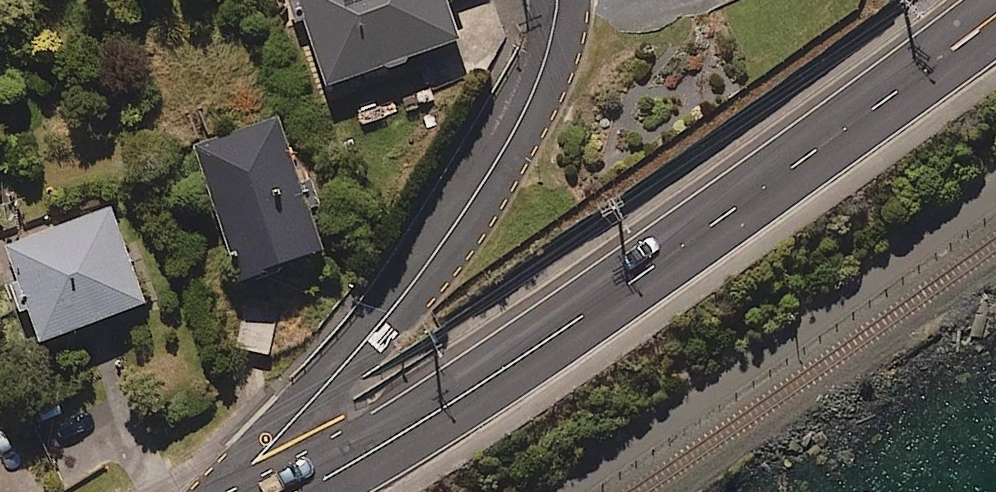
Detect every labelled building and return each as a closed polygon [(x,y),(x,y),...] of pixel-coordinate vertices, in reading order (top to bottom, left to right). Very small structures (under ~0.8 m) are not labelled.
[(326,82),(461,35),(449,0),(297,0),(326,82)] [(330,250),(277,114),(195,146),(248,282),(330,250)] [(146,299),(111,204),(5,244),(39,338),(146,299)]
